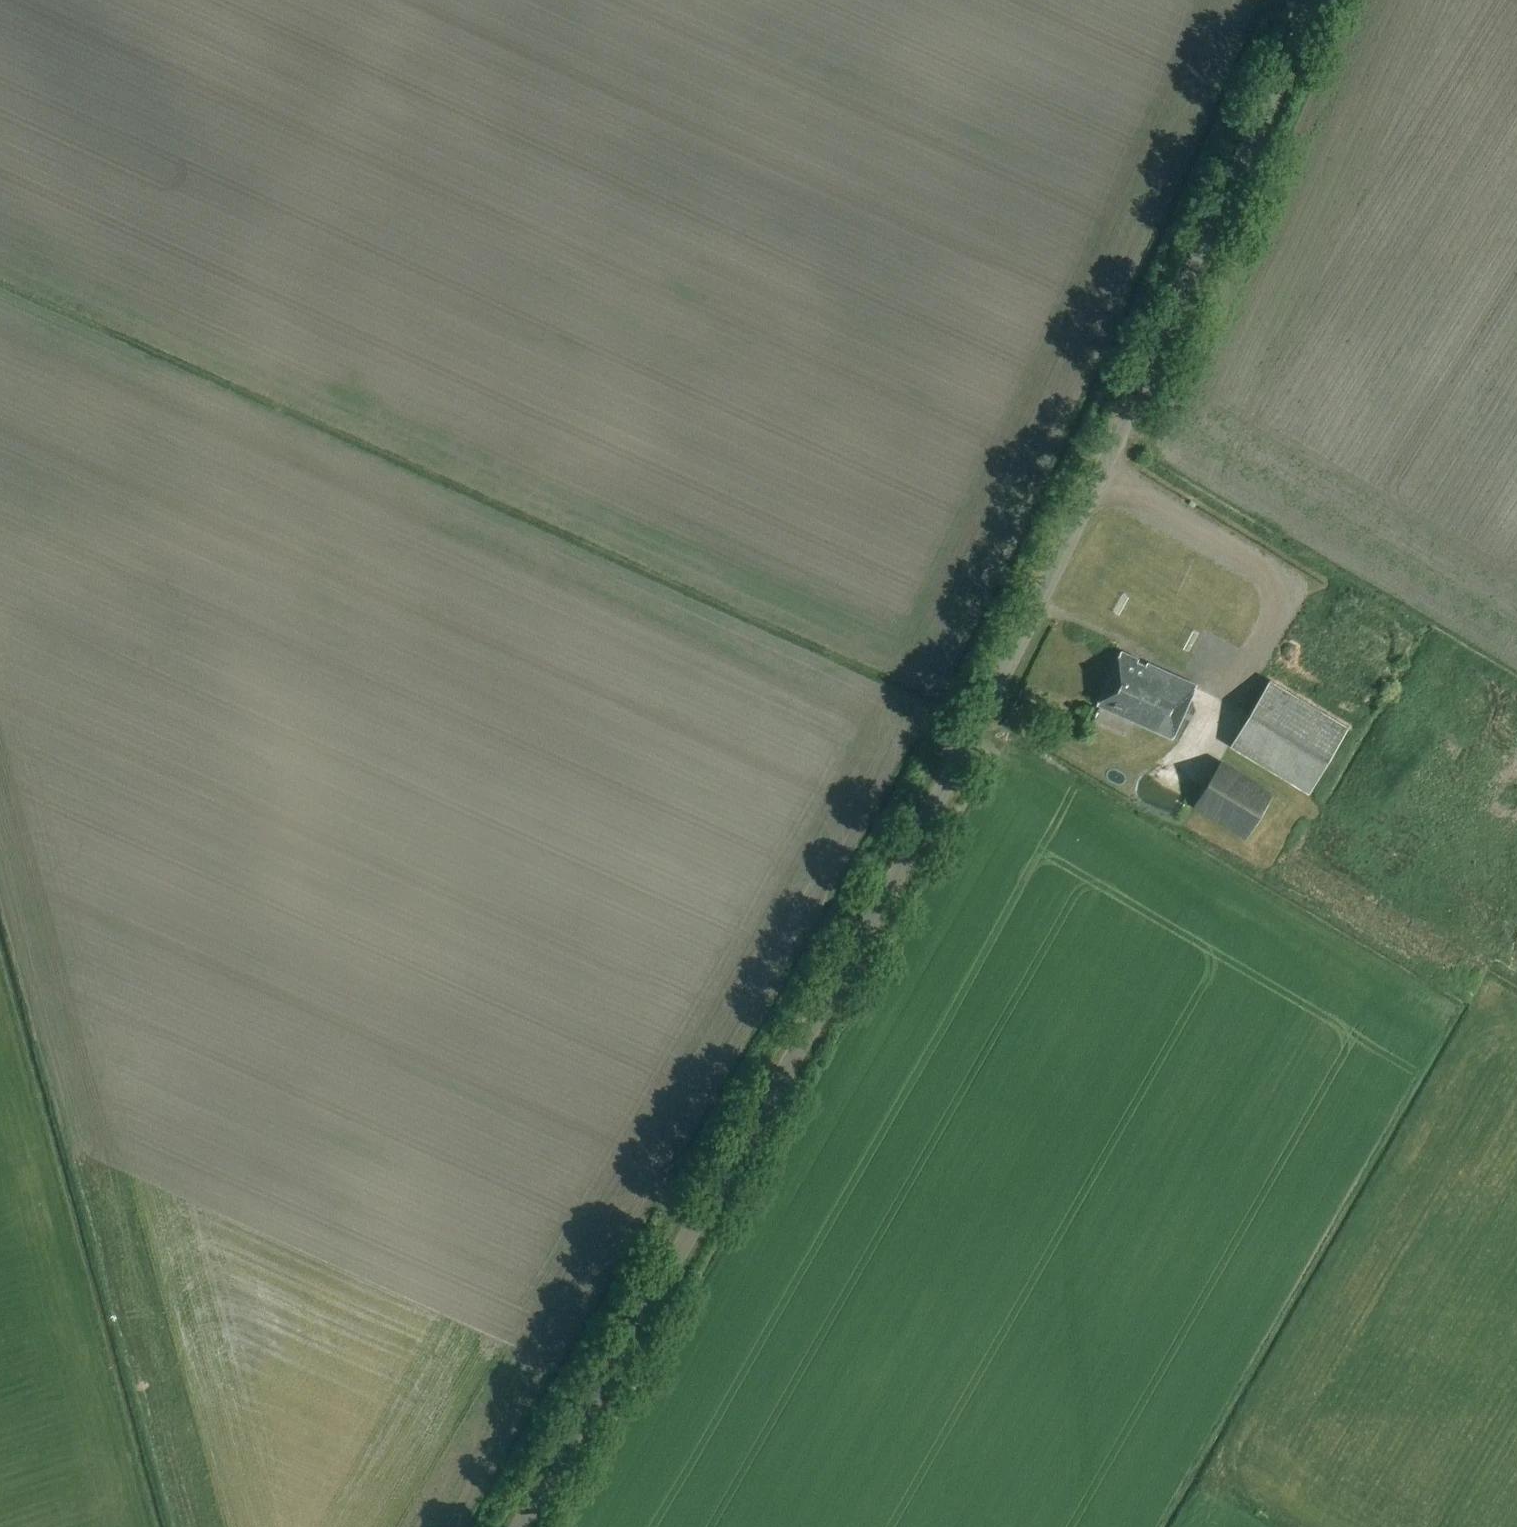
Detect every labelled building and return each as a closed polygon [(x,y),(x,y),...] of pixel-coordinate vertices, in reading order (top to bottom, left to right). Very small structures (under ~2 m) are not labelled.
[(1064,665),(1072,661),(1062,643),(1054,648),(1064,665)] [(1122,652),(1099,703),(1173,736),(1195,685),(1122,652)] [(1270,680),(1232,745),(1310,791),(1348,727),(1270,680)] [(1143,748),(1149,735),(1078,704),(1073,716),(1143,748)] [(1274,792),(1224,761),(1196,808),(1246,838),(1274,792)]
